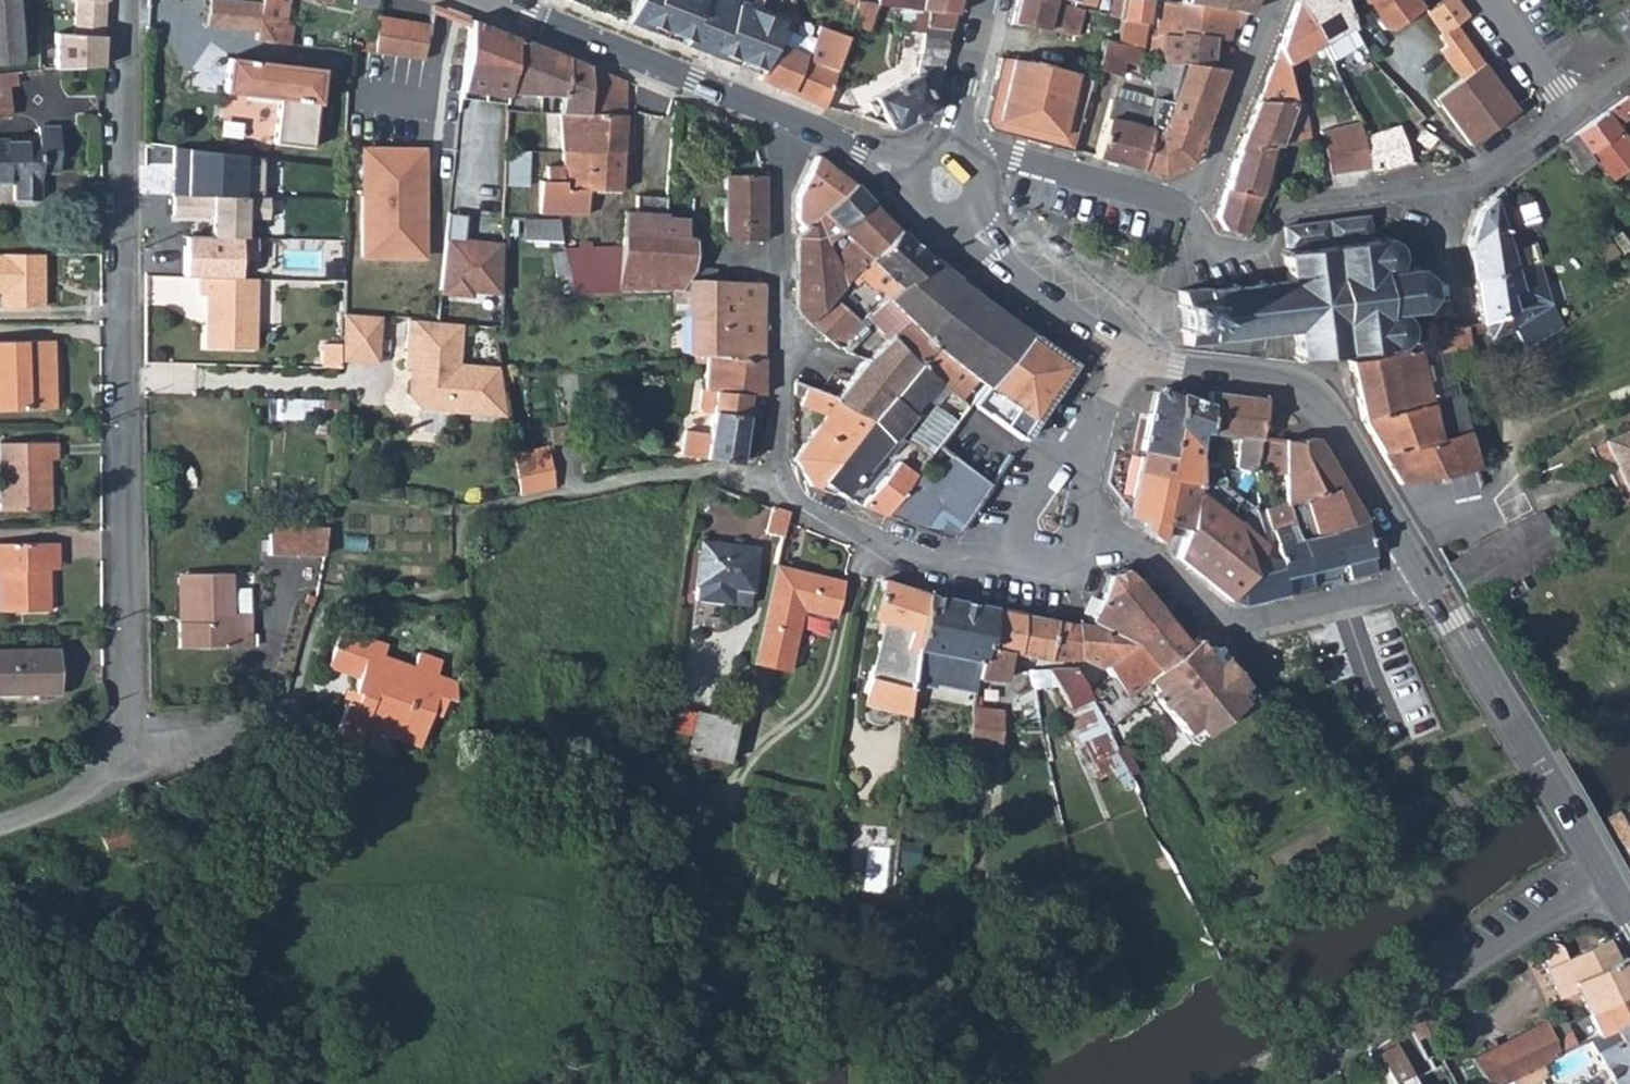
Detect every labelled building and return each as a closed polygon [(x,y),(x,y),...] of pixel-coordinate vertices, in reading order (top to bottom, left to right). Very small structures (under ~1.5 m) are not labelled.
[(20,60),(16,0),(0,0),(0,62),(20,60)] [(232,0),(206,0),(205,28),(255,32),(259,2),(232,0)] [(255,32),(253,40),(290,44),(292,24),(284,24),(286,0),(259,0),(259,2),(255,32)] [(358,9),(376,9),(376,0),(358,0),(358,9)] [(733,70),(757,14),(735,5),(737,0),(632,0),(622,24),(733,70)] [(958,0),(870,0),(869,4),(901,11),(925,16),(923,27),(951,33),(958,0)] [(1005,21),(1049,32),(1055,7),(1052,6),(1054,0),(1010,0),(1005,21)] [(1087,18),(1120,25),(1126,0),(1091,0),(1087,18)] [(1152,3),(1138,0),(1126,0),(1120,25),(1115,46),(1141,51),(1152,3)] [(1181,5),(1243,15),(1249,0),(1183,0),(1181,5)] [(1342,0),(1294,0),(1294,2),(1297,6),(1315,37),(1319,44),(1320,44),(1344,30),(1350,41),(1358,56),(1366,52),(1345,7),(1342,0)] [(1381,32),(1387,33),(1395,31),(1424,15),(1415,0),(1362,0),(1381,32)] [(1427,13),(1439,38),(1438,39),(1444,49),(1440,53),(1457,81),(1450,86),(1433,100),(1470,148),(1516,115),(1498,92),(1479,67),(1475,69),(1458,41),(1462,39),(1456,29),(1468,21),(1454,0),(1447,0),(1435,9),(1427,13)] [(1153,36),(1212,40),(1228,41),(1230,28),(1238,29),(1243,15),(1181,5),(1161,1),(1153,36)] [(72,2),(71,19),(102,20),(103,3),(72,2)] [(867,30),(872,5),(857,3),(853,27),(867,30)] [(460,16),(431,5),(427,26),(423,62),(451,68),(460,16)] [(1297,6),(1291,10),(1275,52),(1287,61),(1319,44),(1315,37),(1297,6)] [(1078,12),(1055,7),(1049,32),(1072,38),(1078,12)] [(932,104),(951,33),(923,27),(925,16),(901,11),(897,27),(920,31),(914,74),(872,95),(873,100),(867,103),(872,114),(880,111),(887,128),(891,128),(930,109),(932,104)] [(733,70),(757,80),(772,45),(770,45),(776,29),(779,23),(757,14),(733,70)] [(377,24),(377,16),(376,16),(368,51),(372,52),(377,24)] [(427,26),(377,16),(377,24),(372,52),(423,62),(427,26)] [(102,37),(102,20),(71,19),(71,36),(102,37)] [(515,41),(470,24),(463,74),(460,99),(507,101),(508,87),(515,41)] [(757,80),(821,107),(850,41),(820,28),(814,44),(807,60),(781,49),(772,45),(757,80)] [(770,45),(772,45),(781,49),(788,33),(776,29),(770,45)] [(1320,44),(1319,44),(1324,54),(1350,41),(1344,30),(1320,44)] [(807,60),(814,44),(788,33),(781,49),(807,60)] [(101,73),(102,37),(71,36),(54,36),(53,72),(101,73)] [(1153,63),(1210,67),(1212,40),(1153,36),(1149,36),(1148,53),(1154,53),(1153,63)] [(589,71),(515,41),(508,87),(507,101),(561,103),(562,120),(587,120),(589,71)] [(1115,49),(1093,44),(1089,63),(1106,67),(1110,68),(1113,55),(1115,49)] [(1141,51),(1115,46),(1115,49),(1113,55),(1139,61),(1141,51)] [(1287,61),(1275,52),(1256,104),(1288,115),(1295,114),(1300,114),(1296,102),(1287,61)] [(279,98),(274,143),(310,147),(319,68),(227,58),(224,90),(279,98)] [(1085,78),(999,58),(984,123),(992,133),(1053,147),(1060,115),(1080,120),(1086,93),(1089,79),(1085,78)] [(1089,63),(1085,78),(1089,79),(1086,93),(1099,95),(1106,67),(1089,63)] [(1162,180),(1190,167),(1198,144),(1223,71),(1184,68),(1171,107),(1154,103),(1147,132),(1154,134),(1144,176),(1162,180)] [(627,85),(589,71),(587,120),(625,121),(627,85)] [(0,77),(0,112),(7,112),(5,86),(14,86),(13,76),(0,77)] [(1573,135),(1589,152),(1618,130),(1615,126),(1629,117),(1629,103),(1626,97),(1573,135)] [(507,101),(460,99),(459,110),(506,111),(507,101)] [(1288,115),(1256,104),(1236,153),(1271,147),(1299,142),(1295,114),(1288,115)] [(1060,115),(1053,147),(1073,152),(1074,147),(1080,120),(1060,115)] [(587,120),(562,120),(562,156),(622,157),(625,121),(587,120)] [(1102,122),(1092,165),(1144,176),(1154,134),(1147,132),(1102,122)] [(1319,132),(1328,176),(1366,169),(1360,133),(1358,124),(1319,132)] [(1382,169),(1409,161),(1397,125),(1360,133),(1366,169),(1382,169)] [(1426,147),(1434,138),(1422,130),(1415,139),(1426,147)] [(1595,162),(1607,179),(1629,161),(1629,146),(1618,130),(1589,152),(1595,162)] [(38,143),(0,143),(0,186),(14,186),(14,202),(38,202),(38,175),(59,175),(59,131),(38,131),(38,143)] [(1573,135),(1558,146),(1578,173),(1595,162),(1589,152),(1573,135)] [(172,188),(250,191),(251,145),(173,143),(172,188)] [(519,177),(529,177),(529,147),(509,147),(509,161),(520,162),(519,177)] [(1271,147),(1236,153),(1231,167),(1229,167),(1214,218),(1221,230),(1242,233),(1258,192),(1259,192),(1271,147)] [(360,152),(359,264),(423,264),(424,153),(360,152)] [(794,219),(802,228),(851,183),(815,155),(812,163),(795,194),(794,219)] [(621,193),(622,157),(562,156),(562,167),(549,167),(549,182),(539,182),(539,192),(580,193),(621,193)] [(763,242),(765,178),(724,177),(723,242),(763,242)] [(794,235),(794,253),(810,252),(824,241),(840,225),(868,199),(851,183),(802,228),(794,235)] [(1490,202),(1513,271),(1535,265),(1538,264),(1531,241),(1519,244),(1502,187),(1488,196),(1490,202)] [(250,191),(172,188),(171,218),(213,219),(213,233),(248,234),(250,191)] [(580,193),(539,192),(539,213),(550,213),(550,215),(579,216),(580,193)] [(662,216),(663,198),(634,196),(633,196),(631,212),(623,211),(620,234),(689,237),(690,220),(662,216)] [(875,250),(897,229),(868,199),(840,225),(851,236),(833,259),(824,241),(810,252),(794,253),(795,311),(807,323),(875,250)] [(1467,245),(1472,281),(1513,271),(1490,202),(1479,211),(1467,245)] [(444,208),(441,236),(461,238),(464,211),(444,208)] [(1181,333),(1181,344),(1208,341),(1208,337),(1235,335),(1235,338),(1238,339),(1239,334),(1258,332),(1259,335),(1266,335),(1266,331),(1290,329),(1292,358),(1295,362),(1296,358),(1324,356),(1324,360),(1328,360),(1328,355),(1350,354),(1350,356),(1355,356),(1355,354),(1380,351),(1381,346),(1391,346),(1392,349),(1397,348),(1395,344),(1398,337),(1401,338),(1403,334),(1401,332),(1401,320),(1393,316),(1393,313),(1401,312),(1414,311),(1416,315),(1419,314),(1419,310),(1426,302),(1429,303),(1432,299),(1428,298),(1425,280),(1430,280),(1429,277),(1424,278),(1413,270),(1413,265),(1409,265),(1409,269),(1398,269),(1398,266),(1392,266),(1392,270),(1387,270),(1389,262),(1395,263),(1397,259),(1394,256),(1396,253),(1394,248),(1397,248),(1396,245),(1393,245),(1385,240),(1383,237),(1381,239),(1372,239),(1371,236),(1367,236),(1365,216),(1286,227),(1287,250),(1280,251),(1281,256),(1285,256),(1287,281),(1261,284),(1261,282),(1255,282),(1256,285),(1237,287),(1236,285),(1229,285),(1229,288),(1205,289),(1204,287),(1177,290),(1178,304),(1175,304),(1175,308),(1178,308),(1180,328),(1179,328),(1178,333),(1181,333)] [(556,220),(521,220),(521,242),(560,243),(556,220)] [(885,296),(927,257),(897,229),(875,250),(807,323),(823,335),(836,344),(858,323),(861,320),(840,300),(860,277),(868,286),(877,287),(885,296)] [(188,232),(187,267),(242,269),(242,257),(257,257),(258,234),(248,234),(213,233),(188,232)] [(691,269),(689,237),(620,234),(619,248),(615,292),(675,293),(676,281),(688,281),(712,281),(712,272),(691,269)] [(441,236),(434,287),(465,291),(466,285),(498,289),(498,242),(461,238),(441,236)] [(1062,250),(1048,240),(1045,243),(1043,246),(1058,256),(1062,250)] [(571,297),(615,292),(619,248),(561,250),(571,297)] [(0,257),(0,294),(2,294),(2,310),(41,309),(41,256),(0,257)] [(880,340),(914,363),(929,344),(968,289),(927,257),(885,296),(867,315),(861,320),(858,323),(880,340)] [(1472,281),(1478,322),(1483,321),(1507,313),(1513,327),(1548,305),(1549,303),(1535,265),(1513,271),(1472,281)] [(252,279),(198,279),(198,296),(205,296),(205,349),(252,349),(252,279)] [(762,357),(762,282),(712,281),(688,281),(688,357),(704,357),(762,357)] [(984,388),(1026,332),(968,289),(929,344),(969,375),(984,388)] [(1513,327),(1514,330),(1517,338),(1555,320),(1548,305),(1513,327)] [(338,367),(338,361),(375,363),(378,316),(341,313),(337,314),(338,345),(321,345),(321,367),(338,367)] [(1483,321),(1484,328),(1489,341),(1514,330),(1513,327),(1507,313),(1483,321)] [(417,407),(501,412),(498,378),(496,363),(456,360),(457,323),(431,319),(404,318),(401,365),(406,365),(405,394),(417,407)] [(1478,322),(1472,324),(1474,331),(1484,328),(1483,321),(1478,322)] [(1412,335),(1414,350),(1419,349),(1420,357),(1445,352),(1469,347),(1465,326),(1412,335)] [(969,407),(1020,441),(1072,366),(1026,332),(984,388),(969,407)] [(1557,362),(1543,332),(1529,339),(1542,369),(1557,362)] [(914,363),(880,340),(828,396),(837,400),(868,418),(869,420),(887,397),(914,363)] [(51,412),(51,344),(0,344),(0,412),(51,412)] [(969,407),(984,388),(969,375),(929,344),(914,363),(939,385),(956,401),(967,410),(969,407)] [(1360,420),(1398,484),(1475,461),(1456,396),(1441,401),(1439,393),(1428,395),(1420,357),(1419,349),(1414,350),(1347,361),(1360,420)] [(1441,401),(1456,396),(1445,352),(1420,357),(1428,395),(1439,393),(1441,401)] [(761,394),(762,357),(704,357),(703,391),(748,393),(761,394)] [(914,363),(887,397),(911,418),(939,385),(914,363)] [(823,414),(794,455),(798,466),(807,484),(817,487),(821,481),(850,445),(869,420),(868,418),(837,400),(828,396),(819,393),(794,383),(794,393),(802,397),(799,405),(823,414)] [(1170,459),(1179,394),(1163,388),(1151,393),(1138,451),(1170,459)] [(748,393),(703,391),(697,390),(696,402),(702,409),(710,410),(708,432),(684,429),(680,454),(738,462),(748,393)] [(1255,441),(1257,437),(1265,394),(1206,393),(1206,396),(1206,399),(1206,406),(1204,435),(1239,439),(1236,469),(1238,470),(1252,471),(1255,441)] [(1204,435),(1206,406),(1179,394),(1170,459),(1138,451),(1123,515),(1162,524),(1169,481),(1197,485),(1198,470),(1198,458),(1200,434),(1204,435)] [(887,397),(869,420),(891,442),(895,437),(904,427),(911,418),(887,397)] [(314,419),(336,420),(338,402),(315,401),(314,419)] [(957,423),(967,410),(956,401),(946,413),(957,423)] [(1629,477),(1629,418),(1603,433),(1627,478),(1629,477)] [(850,445),(821,481),(843,496),(880,453),(891,442),(869,420),(850,445)] [(895,437),(905,442),(917,447),(922,436),(904,427),(895,437)] [(891,442),(880,453),(889,461),(905,442),(895,437),(891,442)] [(1300,452),(1318,447),(1312,439),(1295,439),(1295,441),(1301,442),(1300,452)] [(1282,501),(1314,493),(1300,452),(1301,442),(1295,441),(1281,440),(1282,501)] [(930,442),(922,452),(931,458),(937,450),(938,448),(930,442)] [(54,446),(0,447),(0,513),(46,512),(46,465),(55,465),(54,446)] [(1328,532),(1363,521),(1319,446),(1318,447),(1300,452),(1314,493),(1328,532)] [(516,495),(552,487),(545,448),(508,454),(509,458),(522,455),(526,472),(512,475),(516,495)] [(906,451),(860,505),(884,515),(917,475),(923,468),(906,451)] [(918,456),(926,463),(931,458),(922,452),(918,456)] [(509,458),(512,475),(526,472),(522,455),(509,458)] [(917,475),(884,515),(936,536),(943,537),(952,535),(959,530),(969,515),(988,487),(950,459),(931,485),(917,475)] [(1169,481),(1162,524),(1184,531),(1177,557),(1227,600),(1231,598),(1244,579),(1259,558),(1262,544),(1260,542),(1216,507),(1225,486),(1198,470),(1197,485),(1169,481)] [(1256,472),(1252,471),(1238,470),(1238,472),(1234,498),(1251,510),(1256,472)] [(1375,575),(1363,521),(1328,532),(1314,493),(1282,501),(1290,524),(1296,540),(1299,539),(1309,571),(1339,563),(1344,582),(1375,575)] [(1290,524),(1282,501),(1278,503),(1271,505),(1261,508),(1268,530),(1290,524)] [(778,538),(788,512),(772,507),(763,533),(778,538)] [(1468,604),(1480,596),(1499,586),(1522,573),(1561,552),(1539,513),(1446,564),(1468,604)] [(268,526),(267,554),(321,555),(325,529),(268,526)] [(1314,589),(1309,571),(1299,539),(1296,540),(1273,547),(1276,562),(1282,596),(1295,594),(1314,589)] [(44,573),(44,564),(53,564),(53,546),(0,546),(0,614),(44,614),(44,573)] [(700,546),(695,603),(749,608),(754,551),(700,546)] [(1231,598),(1227,600),(1242,605),(1282,596),(1276,562),(1264,561),(1259,558),(1244,579),(1231,598)] [(44,564),(44,573),(53,573),(53,564),(44,564)] [(752,667),(788,675),(801,614),(834,621),(842,582),(773,567),(752,667)] [(1145,676),(1157,666),(1176,651),(1182,641),(1124,568),(1108,574),(1089,619),(1089,627),(1075,625),(1070,662),(1098,666),(1106,677),(1096,683),(1109,712),(1127,701),(1122,694),(1145,676)] [(175,622),(175,648),(247,648),(246,613),(240,613),(246,607),(246,589),(228,589),(227,574),(184,576),(184,622),(175,622)] [(184,574),(175,574),(175,622),(184,622),(184,576),(184,574)] [(913,681),(925,594),(879,579),(869,618),(880,621),(865,687),(862,704),(909,717),(910,710),(913,681)] [(979,648),(991,607),(925,594),(913,681),(973,689),(974,683),(979,648)] [(433,606),(417,604),(416,613),(433,614),(433,606)] [(1008,659),(1020,613),(991,607),(979,648),(974,683),(1000,687),(1008,659)] [(1039,659),(1052,620),(1020,613),(1008,659),(1035,658),(1039,659)] [(1070,662),(1075,625),(1052,620),(1039,659),(1070,662)] [(340,705),(329,732),(354,733),(359,721),(388,731),(387,735),(412,737),(421,714),(428,717),(436,700),(445,704),(453,687),(398,665),(389,662),(394,650),(342,630),(329,663),(357,673),(354,679),(349,694),(354,697),(349,709),(344,707),(340,705)] [(1196,656),(1182,641),(1176,651),(1186,664),(1196,656)] [(1200,734),(1239,701),(1229,689),(1240,681),(1221,658),(1211,644),(1196,656),(1186,664),(1176,651),(1157,666),(1177,693),(1166,704),(1183,728),(1191,721),(1200,734)] [(389,662),(398,665),(402,653),(394,650),(389,662)] [(18,698),(63,697),(61,652),(0,654),(0,695),(18,694),(18,698)] [(327,669),(354,679),(357,673),(329,663),(327,669)] [(1180,731),(1183,728),(1166,704),(1177,693),(1157,666),(1145,676),(1152,685),(1147,689),(1180,731)] [(1109,742),(1069,669),(1044,669),(1075,727),(1073,728),(1079,742),(1084,739),(1091,751),(1109,742)] [(1239,701),(1249,693),(1240,681),(1229,689),(1239,701)] [(1009,710),(1035,709),(1030,687),(1015,695),(1008,706),(1009,710)] [(349,694),(344,707),(349,709),(354,697),(349,694)] [(689,738),(694,716),(677,713),(672,734),(689,738)] [(685,758),(728,767),(737,723),(695,714),(694,716),(689,738),(685,758)] [(970,714),(970,717),(967,746),(997,749),(999,716),(970,714)] [(359,721),(354,733),(376,734),(387,735),(388,731),(359,721)] [(1192,741),(1200,734),(1191,721),(1183,728),(1192,741)] [(1189,743),(1192,741),(1183,728),(1180,731),(1189,743)] [(354,733),(329,732),(328,735),(349,743),(354,733)] [(408,748),(412,737),(387,735),(376,734),(408,748)] [(1134,771),(1120,746),(1113,749),(1127,775),(1134,771)] [(966,764),(965,772),(976,773),(976,764),(966,764)] [(1610,823),(1624,847),(1629,843),(1629,834),(1620,816),(1610,823)] [(132,858),(123,836),(97,847),(105,869),(132,858)] [(1606,937),(1566,957),(1560,945),(1555,941),(1543,939),(1534,944),(1555,989),(1562,986),(1566,993),(1577,988),(1587,1011),(1629,988),(1629,963),(1625,954),(1619,958),(1606,937)] [(1562,986),(1555,989),(1559,997),(1566,993),(1562,986)] [(1587,1011),(1598,1035),(1629,1017),(1629,988),(1587,1011)] [(1436,1005),(1420,1016),(1427,1030),(1444,1017),(1436,1005)] [(1571,1033),(1567,1022),(1563,1015),(1545,1025),(1552,1042),(1571,1033)] [(1420,1016),(1409,1027),(1416,1040),(1427,1030),(1420,1016)] [(1598,1035),(1588,1039),(1613,1083),(1629,1083),(1629,1017),(1598,1035)] [(1545,1025),(1543,1021),(1471,1057),(1489,1083),(1502,1083),(1508,1081),(1534,1067),(1541,1064),(1558,1055),(1552,1042),(1545,1025)] [(1577,1045),(1571,1033),(1552,1042),(1558,1055),(1577,1045)] [(1389,1036),(1373,1046),(1377,1054),(1393,1044),(1389,1036)] [(1401,1054),(1393,1044),(1377,1054),(1394,1083),(1418,1083),(1401,1054)] [(1546,1075),(1541,1064),(1534,1067),(1541,1078),(1546,1075)] [(1534,1067),(1508,1081),(1510,1083),(1529,1083),(1541,1078),(1534,1067)]
